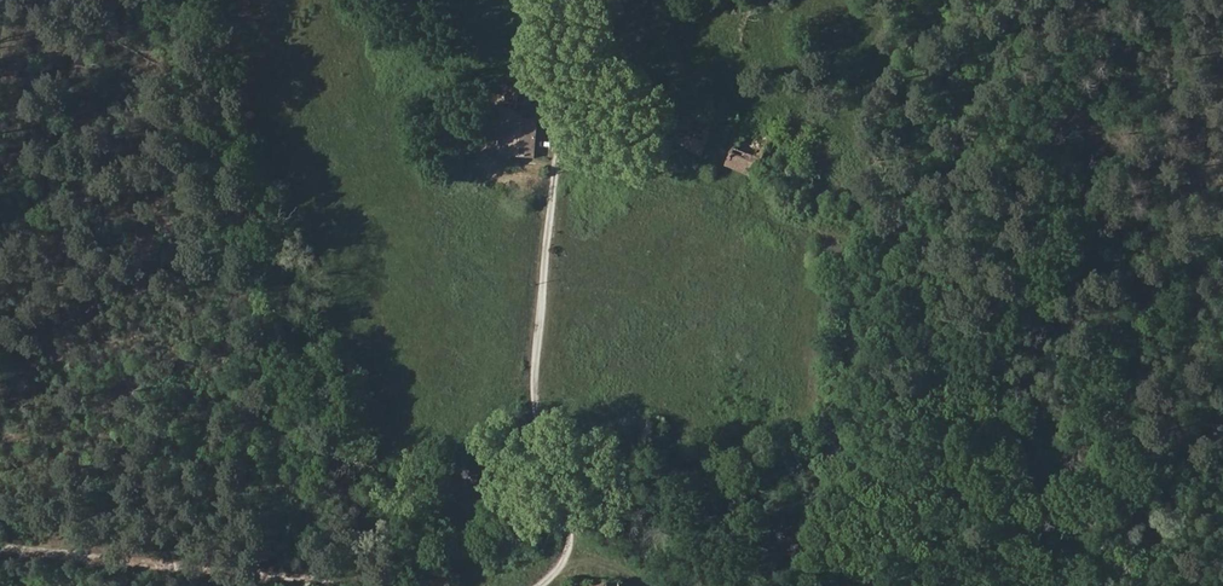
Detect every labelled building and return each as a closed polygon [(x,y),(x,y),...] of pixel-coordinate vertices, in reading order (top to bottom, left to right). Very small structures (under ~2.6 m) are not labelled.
[(533,158),(537,120),(539,89),(495,85),(492,122),(500,123),(498,155),(533,158)] [(466,121),(475,118),(469,100),(459,104),(466,121)] [(672,144),(701,155),(713,123),(686,112),(679,129),(666,124),(661,138),(673,142),(672,144)] [(727,166),(753,177),(767,144),(739,133),(727,166)]
